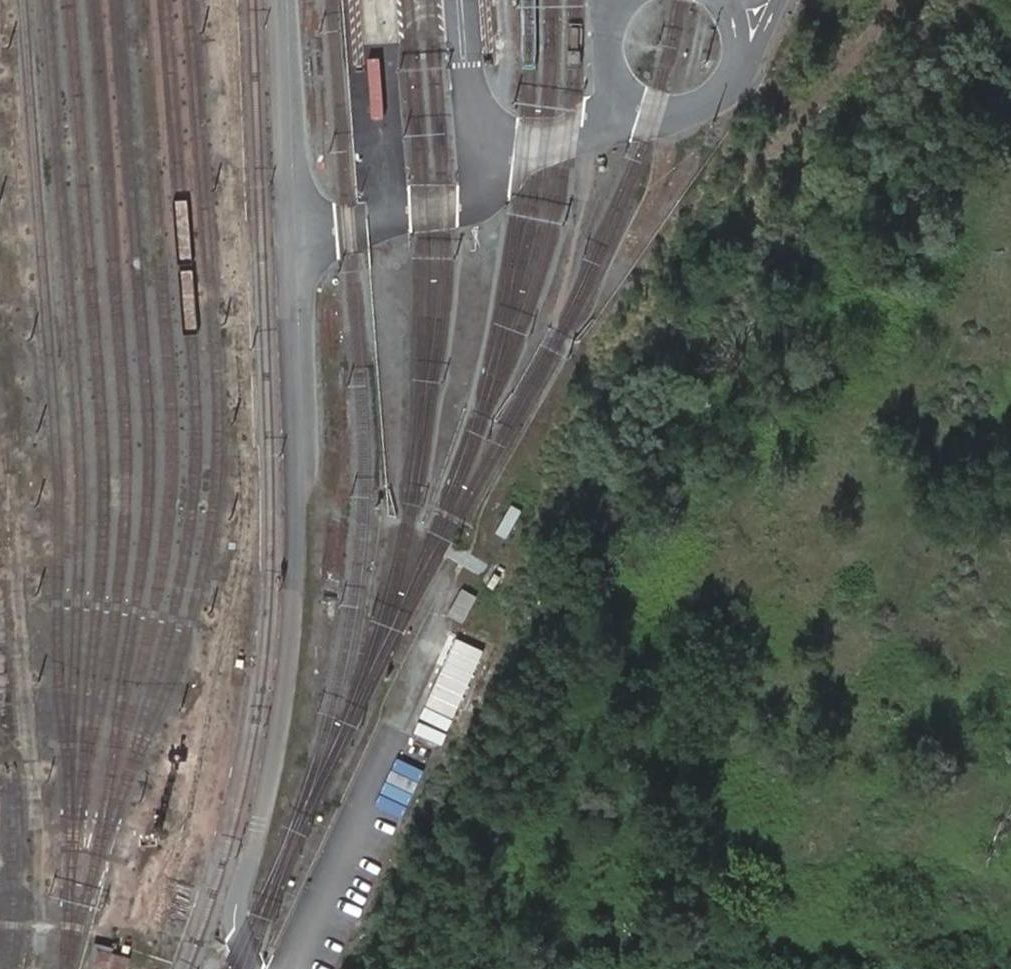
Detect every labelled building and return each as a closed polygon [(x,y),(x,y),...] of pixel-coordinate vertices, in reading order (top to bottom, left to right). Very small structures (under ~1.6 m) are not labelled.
[(450,738),(494,650),(461,633),(417,722),(450,738)] [(412,731),(387,790),(417,802),(442,743),(412,731)] [(94,963),(109,967),(113,953),(98,948),(94,963)] [(113,953),(109,967),(115,968),(127,968),(131,958),(113,953)]
